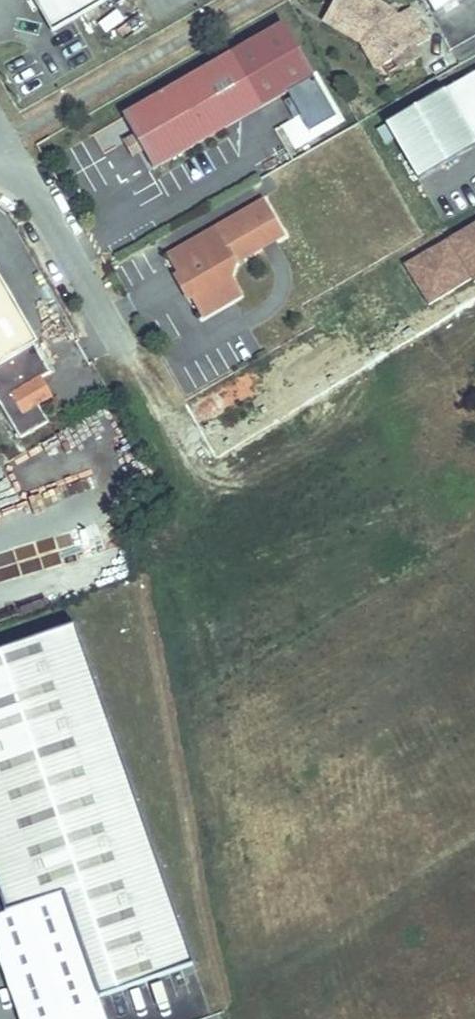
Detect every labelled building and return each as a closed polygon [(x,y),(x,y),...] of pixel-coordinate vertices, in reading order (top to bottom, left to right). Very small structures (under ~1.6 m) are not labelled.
[(43,24),(84,0),(29,0),(43,24)] [(437,16),(465,0),(427,0),(437,16)] [(340,4),(329,46),(374,58),(382,75),(393,71),(416,56),(430,48),(413,18),(398,27),(395,20),(340,4)] [(224,49),(116,111),(127,131),(135,145),(146,163),(254,101),(224,49)] [(421,65),(416,56),(393,71),(397,79),(421,65)] [(432,92),(441,108),(452,103),(474,144),(474,143),(474,67),(432,92)] [(127,131),(116,137),(124,151),(135,145),(127,131)] [(474,276),(474,219),(401,259),(426,303),(474,276)] [(228,257),(208,223),(161,250),(172,269),(177,266),(191,290),(186,293),(197,311),(233,290),(223,271),(228,257)] [(172,269),(168,271),(182,295),(186,293),(191,290),(177,266),(172,269)] [(6,300),(0,289),(0,409),(14,431),(42,415),(33,398),(41,393),(30,374),(44,365),(25,337),(29,335),(6,300)] [(62,489),(93,483),(88,460),(57,466),(62,489)] [(81,614),(0,641),(0,873),(10,901),(0,905),(0,936),(28,1018),(103,1018),(110,1017),(99,986),(198,951),(81,614)]
